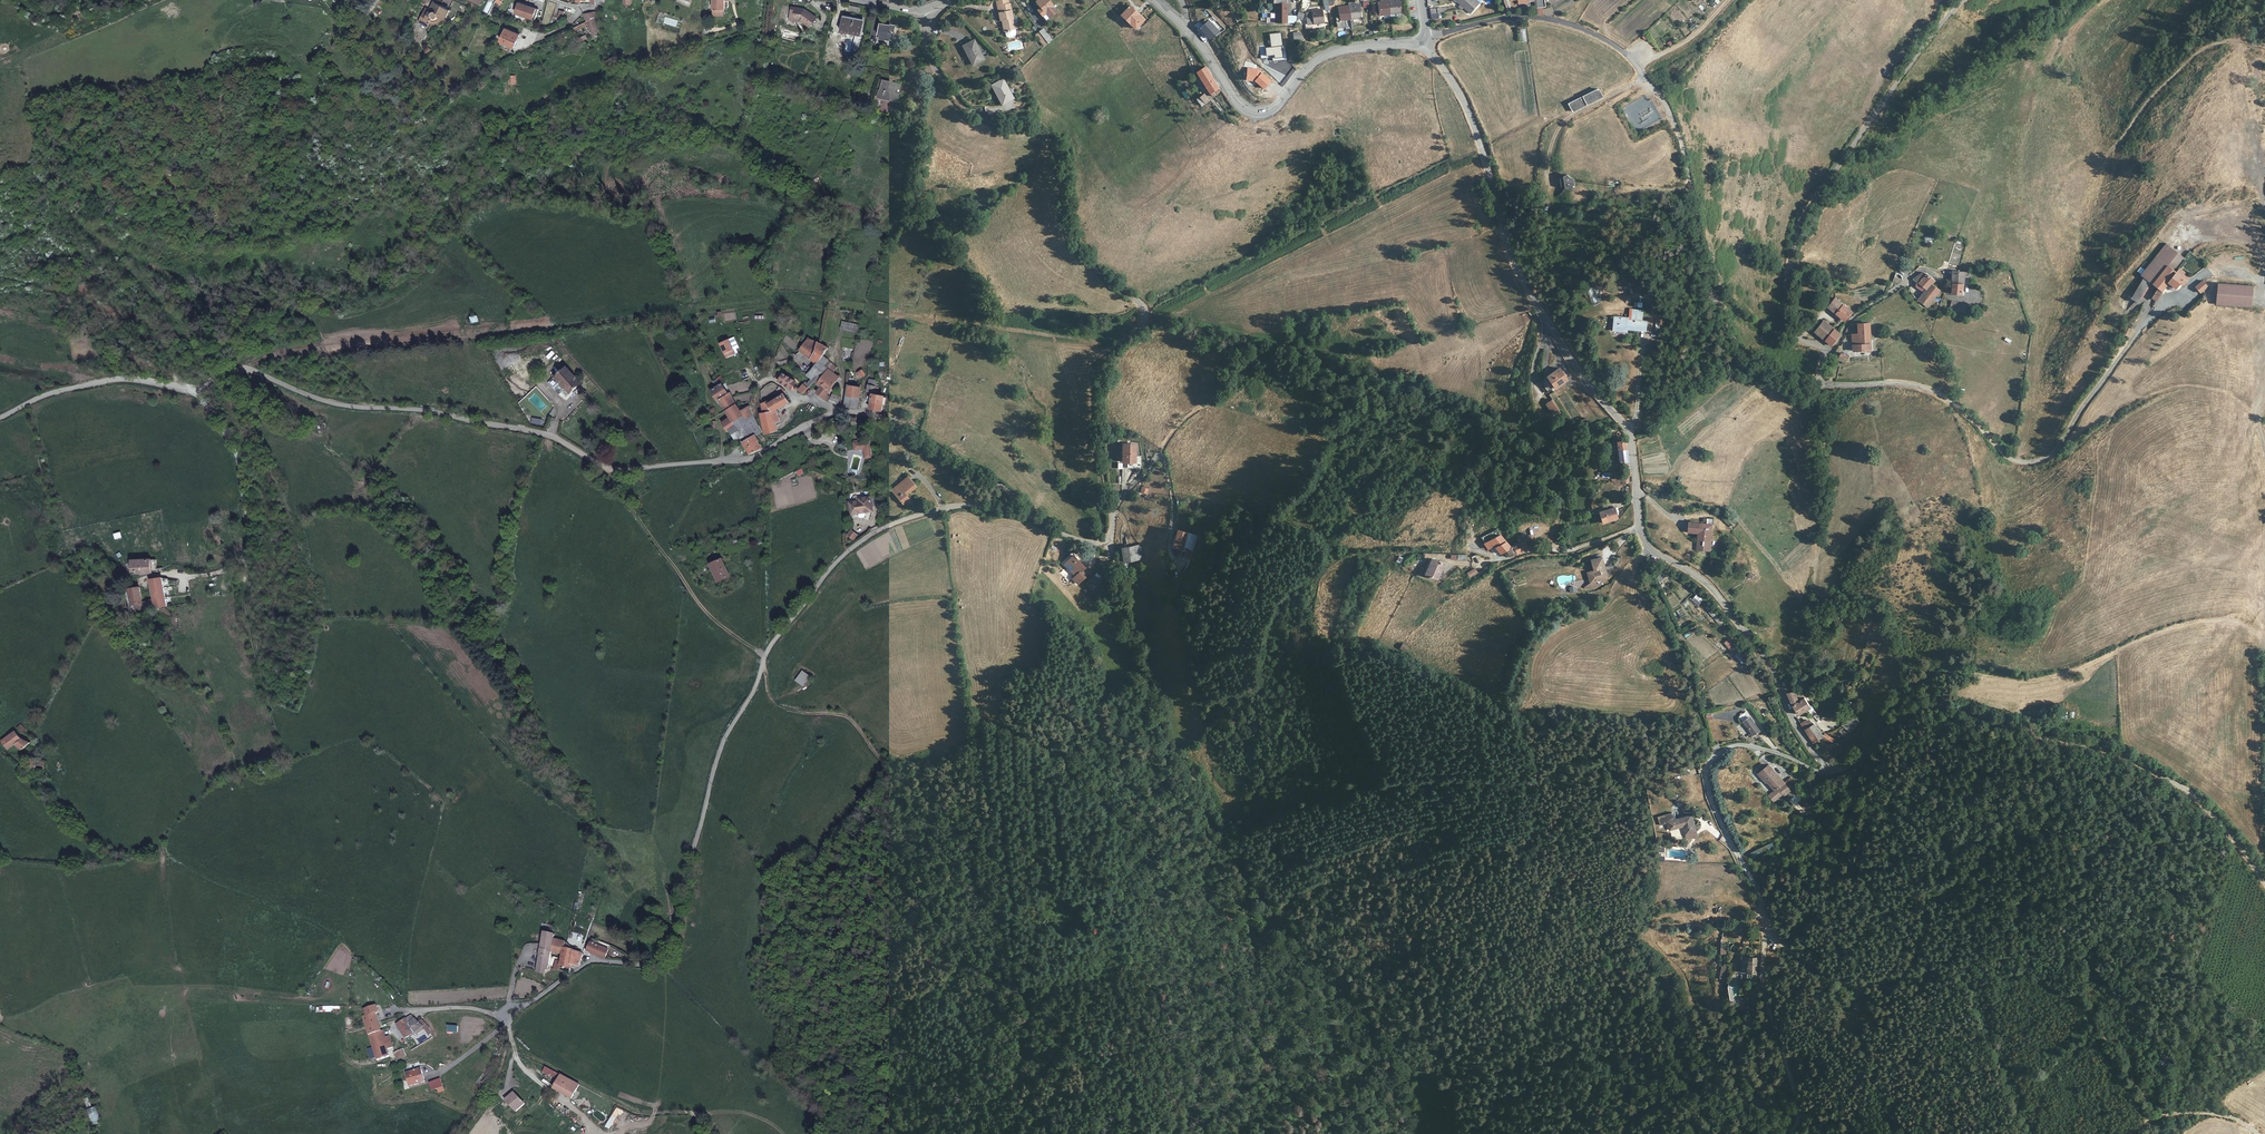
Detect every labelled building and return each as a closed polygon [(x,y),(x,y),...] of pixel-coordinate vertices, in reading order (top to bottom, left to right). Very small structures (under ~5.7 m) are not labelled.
[(722,15),(722,8),(724,8),(724,0),(713,0),(713,15),(722,15)] [(1000,21),(1002,20),(1005,31),(1015,29),(1015,28),(1014,23),(1010,3),(1009,3),(1008,0),(1001,0),(996,1),(997,6),(999,6),(1001,12),(999,13),(1000,21)] [(1049,0),(1038,0),(1036,1),(1041,8),(1038,10),(1043,16),(1046,14),(1049,17),(1057,11),(1049,0)] [(1472,13),(1480,2),(1478,0),(1455,0),(1457,2),(1458,1),(1462,4),(1460,7),(1463,9),(1465,6),(1472,13)] [(1398,1),(1393,1),(1388,2),(1383,3),(1377,3),(1377,4),(1374,4),(1375,16),(1378,16),(1379,16),(1383,16),(1388,15),(1398,14),(1399,14),(1398,1)] [(443,18),(445,19),(450,10),(437,3),(435,7),(431,5),(429,9),(428,10),(425,9),(420,20),(429,25),(430,23),(432,24),(433,24),(435,24),(436,23),(437,23),(439,22),(440,21),(442,19),(443,18)] [(536,19),(539,9),(519,3),(515,13),(536,19)] [(1276,23),(1291,24),(1291,17),(1287,17),(1287,3),(1276,3),(1276,23)] [(1123,12),(1120,14),(1136,29),(1144,20),(1137,14),(1129,6),(1123,12)] [(1361,19),(1359,6),(1337,8),(1339,18),(1335,19),(1336,27),(1337,28),(1338,28),(1339,29),(1345,28),(1346,30),(1351,29),(1350,20),(1361,19)] [(792,7),(790,19),(801,21),(802,21),(810,26),(817,18),(805,9),(804,12),(801,11),(802,9),(792,7)] [(1440,9),(1433,10),(1434,19),(1442,18),(1440,9)] [(1323,23),(1322,10),(1311,12),(1312,24),(1323,23)] [(584,13),(588,21),(595,17),(594,12),(584,13)] [(1275,13),(1263,12),(1263,22),(1275,23),(1275,13)] [(675,27),(678,18),(659,14),(658,21),(663,22),(662,24),(675,27)] [(496,18),(492,16),(490,21),(489,21),(488,25),(495,27),(496,24),(497,24),(498,19),(496,18)] [(844,16),(841,31),(849,32),(850,31),(860,33),(862,20),(844,16)] [(595,17),(588,21),(591,33),(599,31),(595,17)] [(1208,20),(1199,28),(1208,37),(1209,36),(1212,38),(1220,33),(1208,20)] [(881,22),(878,37),(885,38),(885,36),(891,37),(893,25),(881,22)] [(506,29),(501,41),(515,47),(520,34),(506,29)] [(1015,29),(1005,31),(1006,36),(1008,37),(1014,36),(1016,35),(1016,32),(1015,29)] [(1047,42),(1048,43),(1051,40),(1043,29),(1039,32),(1047,42)] [(1043,45),(1047,42),(1039,32),(1035,35),(1037,37),(1038,38),(1040,41),(1043,45)] [(1275,60),(1288,59),(1286,44),(1288,44),(1287,32),(1271,33),(1272,47),(1265,48),(1266,57),(1275,56),(1275,60)] [(974,39),(962,45),(968,55),(970,54),(976,64),(984,60),(974,39)] [(979,46),(985,59),(988,58),(982,45),(979,46)] [(970,54),(968,55),(973,66),(976,64),(970,54)] [(1263,91),(1272,81),(1260,71),(1261,70),(1257,66),(1253,70),(1249,66),(1245,70),(1248,72),(1245,75),(1263,91)] [(1218,89),(1205,67),(1197,72),(1199,76),(1200,77),(1204,84),(1210,94),(1218,89)] [(1014,98),(1003,79),(992,85),(997,94),(999,93),(1005,103),(1014,98)] [(898,99),(901,85),(891,83),(890,84),(886,83),(887,81),(882,80),(879,92),(878,96),(882,97),(892,99),(892,98),(898,99)] [(1598,87),(1567,102),(1572,111),(1603,96),(1598,87)] [(879,92),(875,91),(874,98),(882,100),(882,97),(878,96),(879,92)] [(997,94),(1003,104),(1005,103),(999,93),(997,94)] [(1204,94),(1197,99),(1202,106),(1209,101),(1204,94)] [(1568,175),(1561,179),(1563,187),(1571,190),(1571,188),(1575,187),(1575,179),(1574,179),(1573,179),(1571,178),(1568,175)] [(1587,198),(1588,195),(1588,194),(1587,189),(1584,186),(1578,186),(1575,190),(1574,193),(1574,196),(1578,200),(1584,200),(1587,198)] [(2144,278),(2131,299),(2137,303),(2150,282),(2173,250),(2166,244),(2141,274),(2144,278)] [(2185,261),(2173,250),(2150,282),(2158,289),(2152,297),(2155,300),(2159,296),(2158,295),(2168,283),(2175,288),(2180,283),(2183,285),(2186,281),(2183,278),(2185,275),(2178,270),(2176,273),(2172,270),(2175,265),(2178,268),(2185,261)] [(1926,306),(1940,290),(1932,282),(1935,279),(1923,271),(1914,278),(1926,289),(1917,301),(1926,306)] [(1971,285),(1973,271),(1963,272),(1953,271),(1953,294),(1963,294),(1963,284),(1971,285)] [(1893,281),(1898,284),(1901,281),(1903,279),(1899,277),(1900,274),(1896,273),(1893,281)] [(2194,288),(2200,294),(2208,287),(2202,280),(2194,288)] [(2252,283),(2217,282),(2216,304),(2250,305),(2252,283)] [(1592,303),(1601,303),(1601,288),(1592,288),(1592,303)] [(1851,312),(1834,297),(1828,305),(1845,319),(1851,312)] [(1628,318),(1615,317),(1614,329),(1627,331),(1627,328),(1645,330),(1645,322),(1628,320),(1628,318)] [(1824,321),(1815,332),(1830,346),(1840,335),(1824,321)] [(857,328),(858,325),(846,322),(844,330),(856,333),(857,331),(857,328)] [(1869,322),(1858,323),(1858,333),(1854,333),(1853,350),(1870,349),(1869,322)] [(729,339),(720,343),(726,358),(735,354),(729,339)] [(800,350),(817,364),(823,356),(828,348),(808,339),(800,350)] [(1838,359),(1844,362),(1847,356),(1841,353),(1838,359)] [(813,369),(807,376),(811,379),(814,382),(816,384),(829,369),(825,365),(828,360),(823,356),(817,364),(813,369)] [(838,368),(828,360),(825,365),(829,369),(834,372),(838,368)] [(571,392),(581,383),(575,376),(566,367),(554,378),(564,388),(566,387),(571,392)] [(829,369),(816,384),(821,388),(817,394),(824,399),(827,395),(840,377),(838,376),(834,372),(829,369)] [(1561,369),(1541,381),(1548,393),(1568,381),(1561,369)] [(780,371),(775,378),(792,390),(794,390),(794,389),(793,388),(797,382),(780,371)] [(814,382),(811,379),(807,383),(805,382),(803,384),(808,388),(814,382)] [(737,404),(731,392),(728,394),(722,384),(711,391),(718,402),(719,401),(726,412),(737,404)] [(803,384),(798,390),(803,394),(808,388),(803,384)] [(845,406),(858,408),(861,387),(859,387),(848,384),(847,390),(845,406)] [(876,386),(868,385),(867,391),(874,393),(874,391),(876,386)] [(790,403),(783,393),(782,394),(771,402),(769,399),(766,401),(761,403),(763,408),(763,414),(776,410),(790,403)] [(829,401),(838,404),(840,397),(832,394),(831,398),(829,401)] [(870,409),(880,411),(883,396),(873,394),(870,409)] [(1553,400),(1546,405),(1553,415),(1561,411),(1553,400)] [(739,408),(737,404),(726,412),(731,419),(723,424),(728,431),(730,430),(729,430),(736,425),(735,422),(744,415),(742,411),(740,410),(739,408)] [(762,431),(750,407),(744,410),(742,411),(744,415),(756,436),(762,431)] [(780,421),(776,410),(763,414),(761,414),(765,435),(778,431),(776,424),(780,421)] [(759,440),(756,436),(744,415),(735,422),(736,425),(729,430),(730,430),(736,440),(741,438),(750,454),(762,450),(758,442),(759,441),(759,440)] [(1584,424),(1590,423),(1585,415),(1580,418),(1584,424)] [(323,421),(317,420),(317,430),(325,431),(326,423),(323,422),(323,421)] [(857,440),(853,440),(854,449),(863,448),(864,458),(871,457),(870,441),(857,442),(857,440)] [(1628,460),(1626,440),(1618,441),(1620,460),(1628,460)] [(1137,445),(1123,445),(1124,463),(1138,463),(1137,445)] [(803,468),(796,471),(799,476),(806,473),(803,468)] [(891,490),(892,491),(909,477),(907,476),(891,490)] [(909,477),(892,491),(903,505),(906,503),(911,499),(907,495),(917,487),(909,477)] [(873,506),(878,506),(877,495),(859,498),(859,504),(855,505),(855,503),(850,504),(851,515),(858,513),(865,512),(873,511),(873,506)] [(1615,518),(1612,506),(1596,510),(1598,521),(1615,518)] [(1698,531),(1697,551),(1708,551),(1711,523),(1700,522),(1689,523),(1689,530),(1698,531)] [(1483,536),(1486,542),(1491,539),(1503,531),(1500,527),(1483,535),(1483,536)] [(852,530),(848,535),(854,540),(858,535),(852,530)] [(1474,541),(1483,536),(1483,535),(1481,531),(1472,537),(1474,541)] [(1491,539),(1495,545),(1502,554),(1507,550),(1511,544),(1503,531),(1491,539)] [(1201,533),(1188,532),(1186,549),(1199,551),(1201,533)] [(1511,544),(1507,550),(1512,555),(1521,549),(1530,546),(1531,546),(1527,538),(1511,544)] [(1491,539),(1486,542),(1490,548),(1495,545),(1491,539)] [(1120,546),(1123,560),(1141,557),(1139,542),(1120,546)] [(1087,576),(1093,568),(1073,553),(1065,563),(1077,574),(1074,577),(1080,582),(1087,576)] [(1399,555),(1396,561),(1401,563),(1404,557),(1399,555)] [(1436,578),(1444,563),(1433,556),(1424,572),(1436,578)] [(1597,568),(1597,557),(1586,559),(1587,569),(1583,569),(1580,573),(1581,581),(1588,581),(1599,580),(1599,576),(1603,576),(1603,568),(1597,568)] [(722,558),(710,564),(718,581),(730,576),(722,558)] [(142,575),(152,573),(152,560),(140,561),(132,561),(133,572),(137,572),(142,572),(142,574),(142,575)] [(1475,568),(1467,573),(1470,578),(1478,573),(1475,568)] [(1103,580),(1096,573),(1085,583),(1092,590),(1103,580)] [(140,587),(129,589),(132,605),(136,604),(143,603),(142,602),(140,588),(140,587)] [(1689,598),(1697,605),(1704,598),(1696,591),(1689,598)] [(166,606),(165,599),(154,600),(155,608),(160,607),(166,606)] [(146,602),(142,602),(143,603),(136,604),(138,610),(148,608),(146,602)] [(1708,603),(1705,606),(1720,624),(1724,621),(1708,603)] [(1730,649),(1735,645),(1729,638),(1724,641),(1730,649)] [(1403,643),(1400,649),(1405,652),(1408,646),(1403,643)] [(1736,647),(1731,654),(1746,667),(1752,660),(1736,647)] [(802,670),(795,681),(804,686),(811,676),(802,670)] [(1794,689),(1787,691),(1791,700),(1798,713),(1810,706),(1805,697),(1800,699),(1794,689)] [(1740,716),(1745,723),(1754,736),(1761,731),(1751,718),(1747,711),(1740,716)] [(1854,718),(1843,727),(1842,727),(1850,736),(1851,735),(1861,726),(1854,718)] [(1801,723),(1813,741),(1816,739),(1819,746),(1826,742),(1815,723),(1808,719),(1801,723)] [(21,724),(17,728),(18,728),(24,734),(27,731),(21,724)] [(23,749),(27,745),(31,742),(23,739),(16,731),(2,741),(8,749),(15,744),(22,750),(23,749)] [(46,760),(30,759),(30,767),(45,767),(46,760)] [(1768,765),(1758,774),(1765,782),(1766,781),(1774,790),(1775,790),(1783,783),(1768,765)] [(1789,777),(1783,783),(1789,789),(1795,783),(1789,777)] [(1775,790),(1774,790),(1768,797),(1773,803),(1782,794),(1784,796),(1790,790),(1789,789),(1783,783),(1775,790)] [(1811,808),(1797,792),(1788,800),(1802,816),(1811,808)] [(1692,825),(1693,834),(1704,832),(1701,814),(1675,818),(1677,828),(1692,825)] [(1751,856),(1752,859),(1775,848),(1773,845),(1751,856)] [(1734,922),(1734,931),(1743,931),(1743,922),(1734,922)] [(544,933),(540,952),(539,956),(540,956),(537,972),(545,974),(546,968),(548,968),(550,956),(551,951),(554,940),(555,935),(544,933)] [(563,954),(564,949),(565,946),(566,942),(554,940),(551,951),(563,954)] [(596,945),(609,950),(610,947),(597,941),(596,945)] [(591,954),(605,960),(609,950),(596,945),(591,943),(588,950),(592,952),(591,954)] [(579,967),(583,954),(564,949),(563,954),(562,957),(561,962),(572,965),(579,967)] [(1753,968),(1762,969),(1762,956),(1760,956),(1760,953),(1755,953),(1755,964),(1753,964),(1753,968)] [(1762,978),(1762,969),(1753,968),(1753,978),(1762,978)] [(366,1016),(363,1017),(369,1035),(381,1031),(375,1013),(378,1012),(376,1006),(367,1009),(365,1010),(366,1016)] [(411,1015),(407,1018),(397,1024),(406,1038),(416,1032),(423,1027),(427,1025),(422,1020),(418,1022),(411,1015)] [(429,1027),(427,1025),(423,1027),(425,1030),(431,1039),(433,1037),(429,1027)] [(381,1031),(369,1035),(377,1060),(390,1056),(387,1049),(384,1039),(381,1031)] [(389,1037),(386,1038),(384,1039),(387,1049),(393,1047),(389,1037)] [(394,1053),(396,1058),(406,1053),(404,1049),(394,1053)] [(546,1063),(544,1068),(559,1076),(562,1071),(546,1063)] [(411,1072),(406,1073),(411,1086),(424,1082),(421,1069),(411,1072)] [(559,1076),(555,1083),(575,1093),(581,1081),(562,1071),(559,1076)] [(437,1089),(439,1093),(446,1091),(441,1078),(430,1083),(433,1091),(437,1089)] [(525,1095),(513,1088),(508,1096),(520,1104),(525,1095)] [(593,1115),(602,1121),(605,1117),(597,1110),(593,1115)] [(92,1115),(95,1123),(102,1121),(100,1113),(92,1115)]
